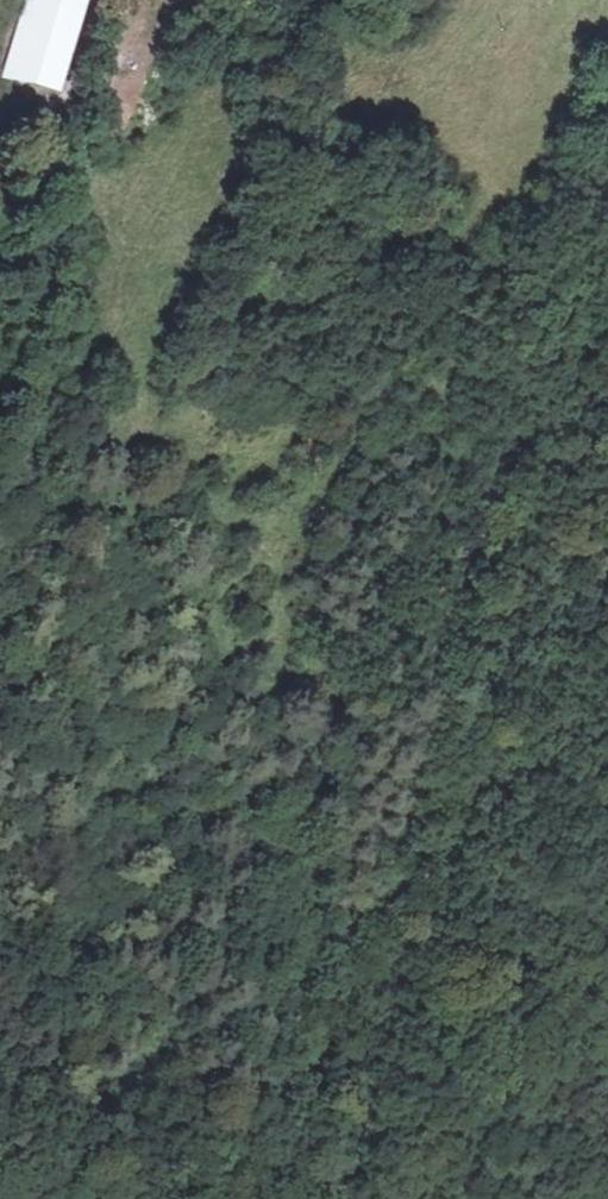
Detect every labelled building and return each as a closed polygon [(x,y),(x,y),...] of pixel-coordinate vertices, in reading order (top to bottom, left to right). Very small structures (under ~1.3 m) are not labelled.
[(0,76),(51,91),(78,0),(23,0),(0,76)]
